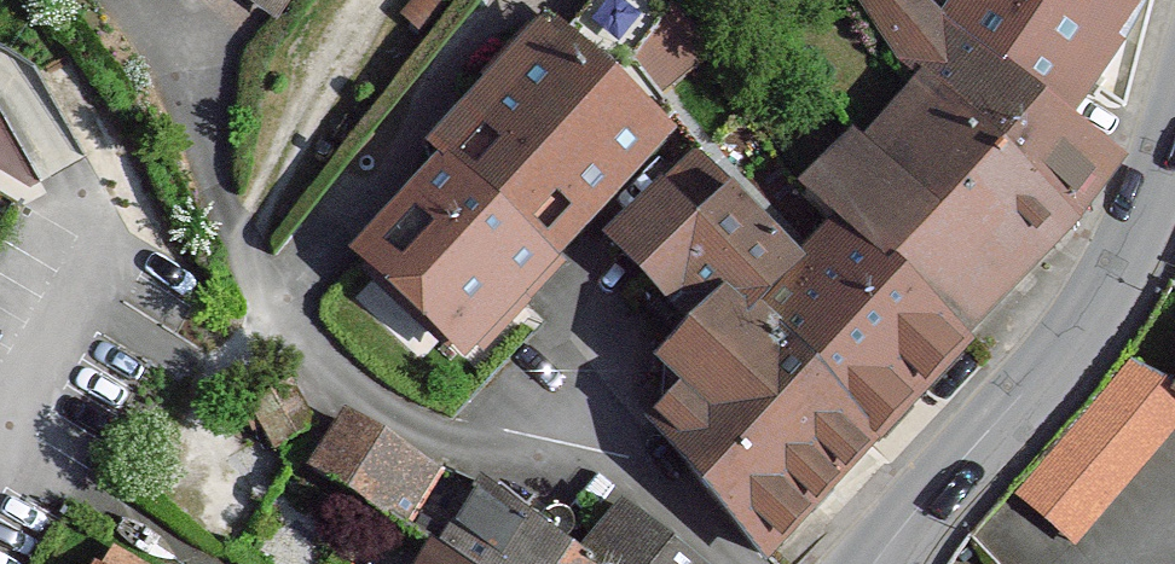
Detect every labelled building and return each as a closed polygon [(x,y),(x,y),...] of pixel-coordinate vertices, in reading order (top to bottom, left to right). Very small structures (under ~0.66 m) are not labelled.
[(630,57),(654,22),(666,4),(661,0),(592,0),(558,41),(609,87),(630,57)] [(683,58),(705,38),(679,0),(668,0),(666,4),(654,22),(683,58)] [(1067,212),(1081,193),(1105,160),(1070,140),(1051,127),(1059,115),(945,13),(932,0),(858,0),(899,61),(930,91),(1067,212)] [(945,13),(1059,115),(1115,38),(1137,0),(958,0),(945,13)] [(630,57),(656,86),(683,58),(654,22),(630,57)] [(484,80),(506,99),(554,45),(532,26),(484,80)] [(558,41),(554,45),(506,99),(450,162),(550,250),(597,198),(656,132),(609,87),(558,41)] [(630,57),(609,87),(656,132),(674,110),(656,86),(630,57)] [(1067,212),(930,91),(903,122),(1027,243),(1041,256),(1078,221),(1067,212)] [(1027,243),(903,122),(878,153),(1001,271),(1027,243)] [(1001,271),(878,153),(859,136),(806,188),(836,218),(952,324),(986,287),(1001,271)] [(677,206),(709,168),(703,161),(709,152),(700,140),(657,190),(677,206)] [(550,250),(450,162),(409,206),(371,249),(469,339),(512,290),(519,296),(543,270),(537,263),(550,250)] [(677,206),(657,190),(618,237),(671,286),(689,303),(759,217),(709,168),(677,206)] [(729,344),(746,323),(800,258),(759,217),(689,303),(709,323),(717,332),(729,344)] [(746,323),(871,436),(914,391),(938,365),(953,377),(978,347),(952,324),(836,218),(800,258),(746,323)] [(746,323),(729,344),(698,380),(688,390),(664,413),(662,432),(767,551),(816,498),(871,436),(746,323)] [(698,380),(729,344),(717,332),(709,323),(662,365),(688,390),(698,380)] [(1075,540),(1174,426),(1174,385),(1138,365),(1024,498),(1075,540)] [(338,433),(348,422),(335,414),(328,426),(338,433)] [(438,477),(442,469),(414,462),(383,443),(348,422),(338,433),(332,447),(317,473),(405,527),(438,477)] [(438,477),(405,527),(433,545),(450,556),(493,494),(465,475),(442,469),(438,477)] [(576,560),(562,547),(493,494),(450,556),(461,563),(573,563),(576,560)] [(582,563),(699,563),(622,506),(576,560),(582,563)] [(450,556),(433,545),(421,563),(445,563),(450,556)]
